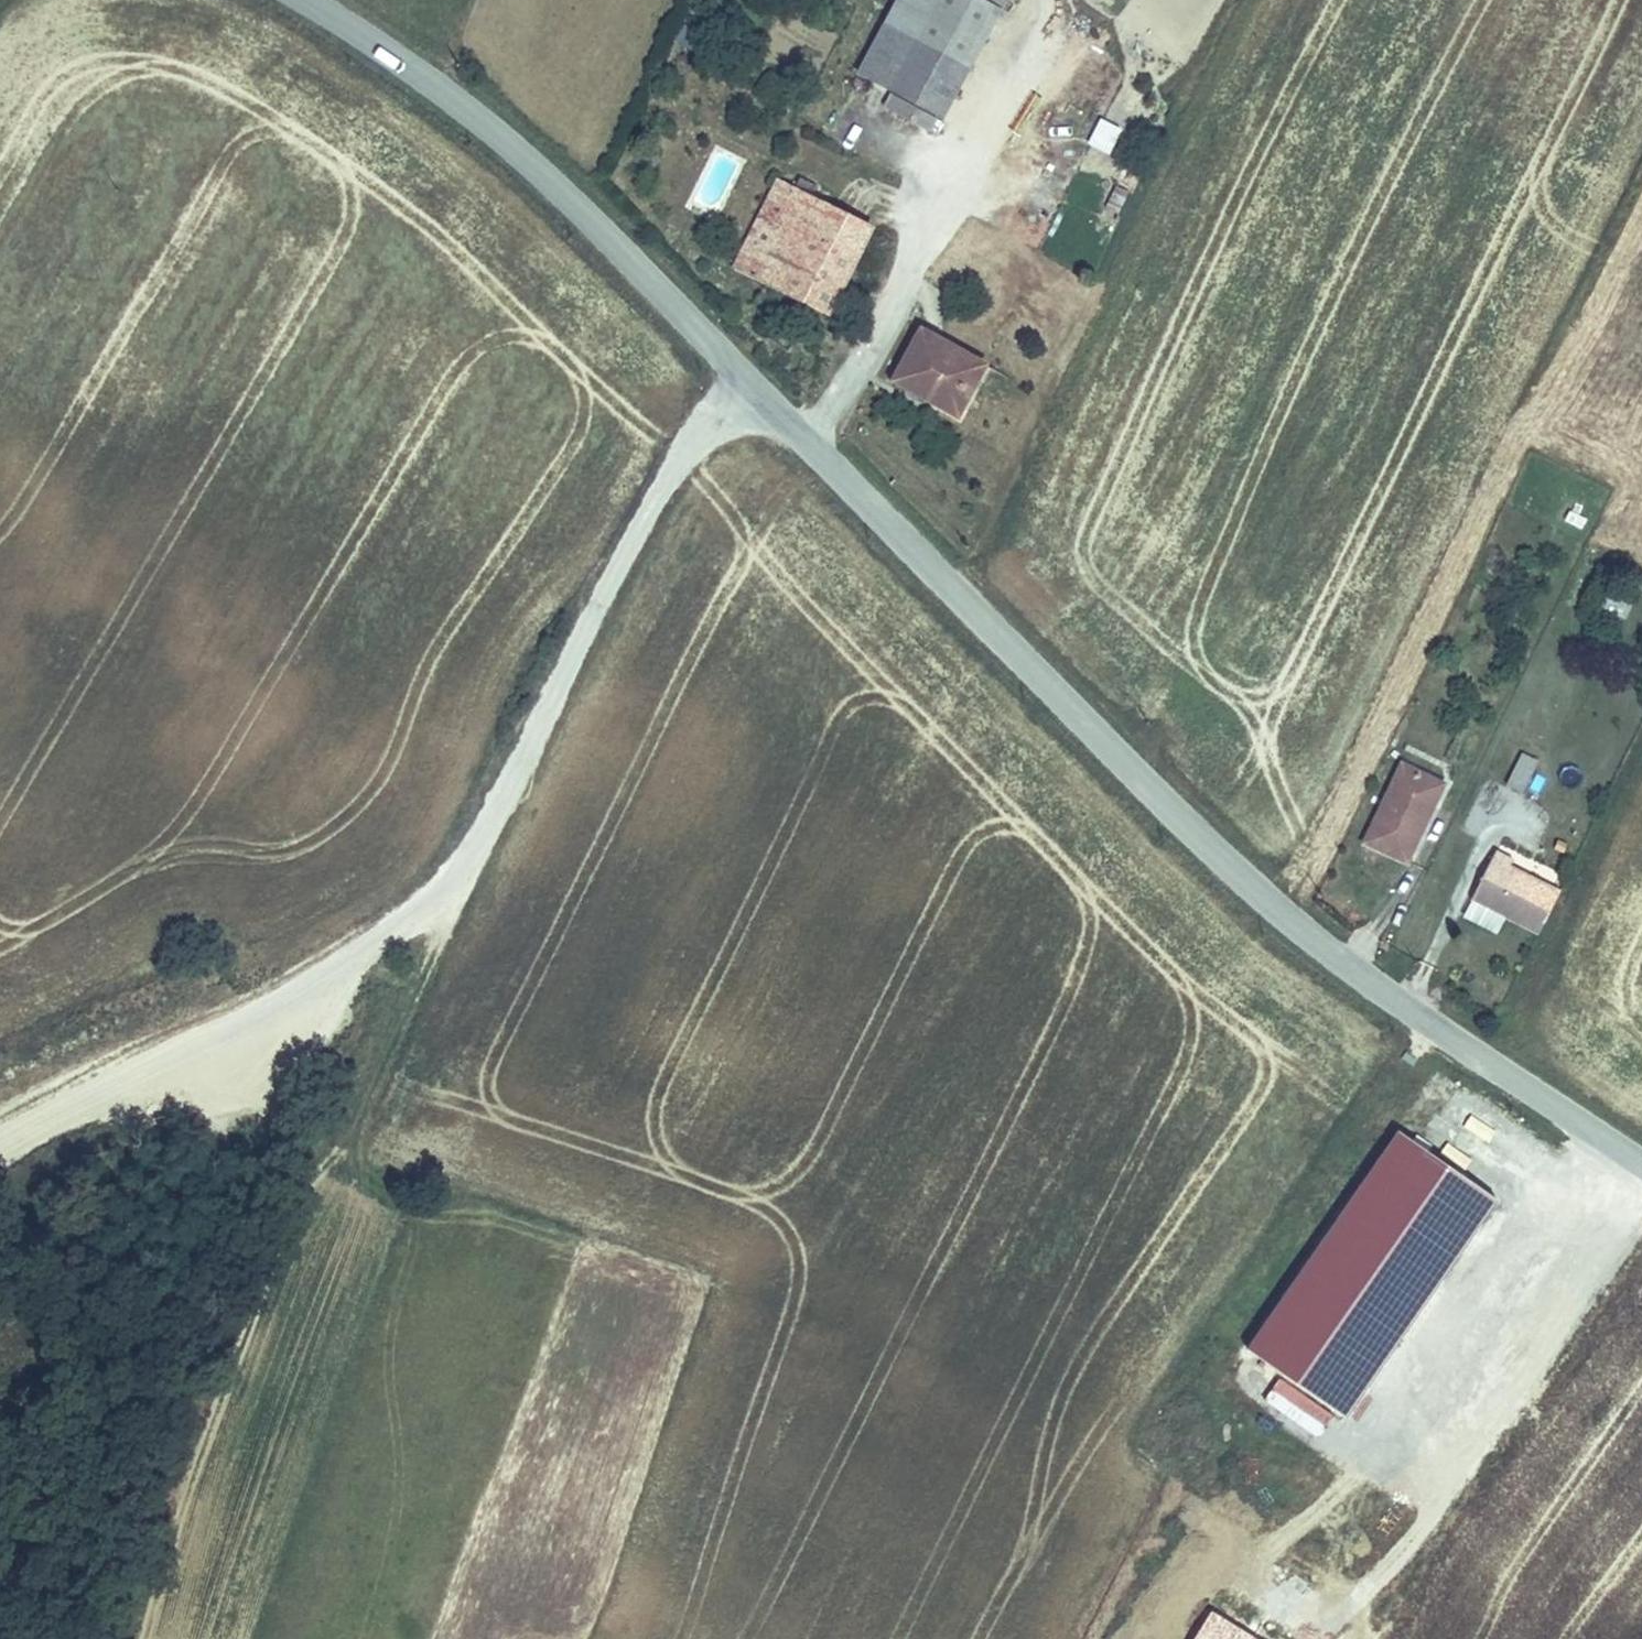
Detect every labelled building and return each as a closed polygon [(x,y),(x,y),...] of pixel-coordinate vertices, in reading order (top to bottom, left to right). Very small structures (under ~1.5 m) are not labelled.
[(874,35),(950,72),(979,14),(950,0),(891,0),(874,35)] [(950,72),(874,35),(850,86),(925,125),(950,72)] [(805,250),(819,219),(805,213),(810,201),(791,193),(787,202),(768,192),(723,283),(819,331),(849,272),(805,250)] [(864,242),(819,219),(805,250),(849,272),(864,242)] [(914,355),(889,404),(949,435),(975,387),(914,355)] [(1520,752),(1504,784),(1522,792),(1538,760),(1520,752)] [(1388,779),(1349,858),(1389,877),(1428,798),(1388,779)] [(1457,916),(1525,949),(1544,908),(1529,900),(1540,884),(1523,871),(1510,890),(1477,875),(1457,916)] [(1496,1198),(1396,1131),(1239,1351),(1347,1421),(1496,1198)]
